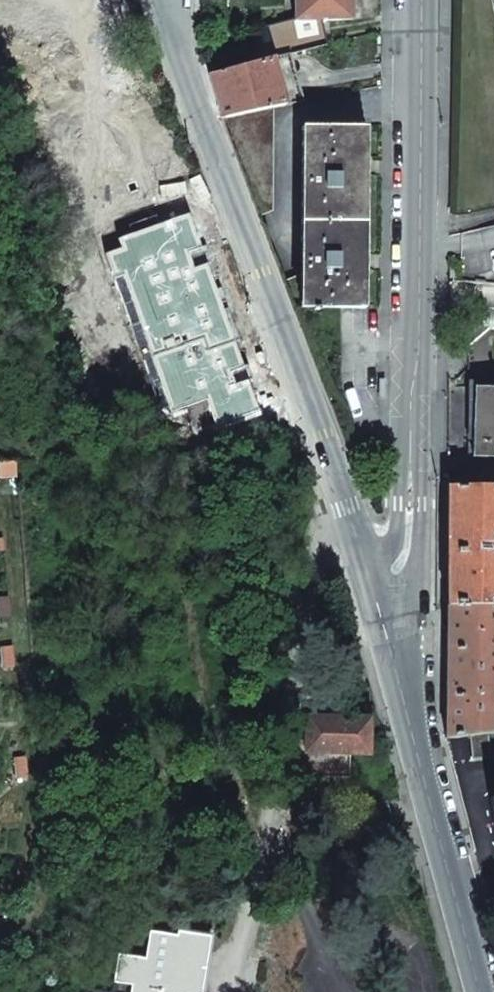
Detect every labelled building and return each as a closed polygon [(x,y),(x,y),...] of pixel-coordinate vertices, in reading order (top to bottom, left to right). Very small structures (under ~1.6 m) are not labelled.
[(292,18),(322,18),(350,19),(351,0),(293,0),(292,18)] [(260,27),(266,60),(271,59),(288,55),(328,45),(322,18),(292,18),(260,27)] [(301,101),(288,55),(271,59),(284,104),(301,101)] [(208,74),(221,116),(272,107),(284,104),(271,59),(266,60),(208,74)] [(221,116),(258,217),(271,212),(272,107),(221,116)] [(301,276),(301,308),(359,308),(360,127),(301,127),(301,276)] [(189,213),(117,239),(121,249),(105,254),(113,276),(121,273),(172,412),(205,400),(217,432),(261,416),(189,213)] [(449,280),(493,284),(493,226),(480,229),(487,252),(449,257),(449,280)] [(283,282),(293,308),(301,308),(301,276),(283,282)] [(473,456),(493,457),(493,387),(474,387),(473,456)] [(445,737),(470,734),(489,733),(493,732),(493,486),(447,486),(446,553),(447,639),(445,737)] [(307,716),(307,751),(350,752),(369,753),(369,718),(307,716)] [(470,734),(472,755),(491,753),(489,733),(470,734)] [(307,751),(305,775),(350,777),(350,752),(307,751)] [(199,950),(182,948),(183,934),(150,929),(146,956),(119,952),(115,980),(132,983),(131,991),(193,991),(199,950)] [(182,948),(199,950),(201,937),(183,934),(182,948)]
